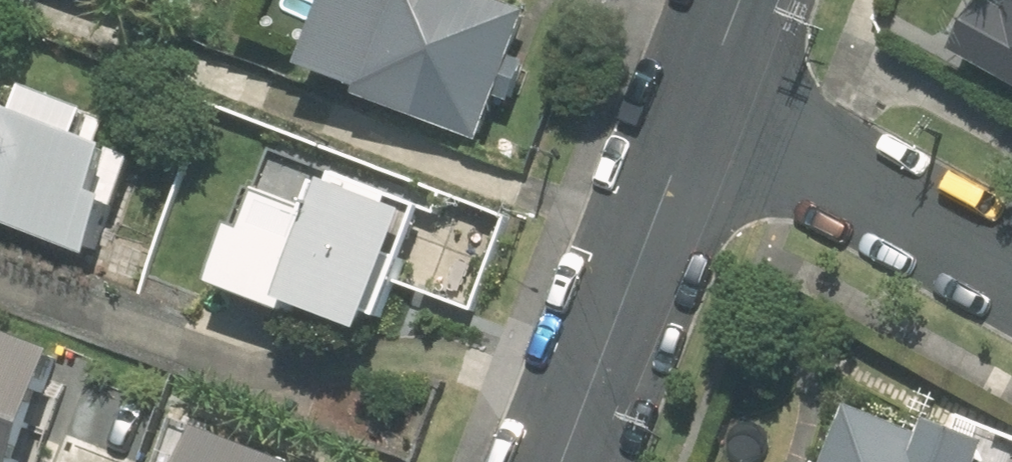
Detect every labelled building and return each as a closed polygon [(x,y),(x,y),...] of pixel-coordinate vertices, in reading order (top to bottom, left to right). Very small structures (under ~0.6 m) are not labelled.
[(527,61),(512,55),(528,15),(488,0),(318,0),(294,61),(351,83),(348,93),(478,143),(495,98),(510,104),(527,61)] [(998,7),(986,1),(956,55),(1011,86),(1011,0),(1002,0),(998,7)] [(87,257),(126,157),(94,146),(103,123),(26,93),(17,115),(1,109),(6,97),(0,95),(0,224),(87,257)] [(304,314),(363,336),(370,317),(378,320),(422,207),(343,178),(337,192),(326,188),(314,220),(266,203),(253,237),(236,230),(214,291),(300,325),(304,314)] [(0,331),(0,461),(35,461),(73,357),(0,331)] [(993,450),(934,427),(929,438),(853,410),(833,461),(988,461),(993,450)] [(215,437),(206,461),(286,461),(215,437)]
